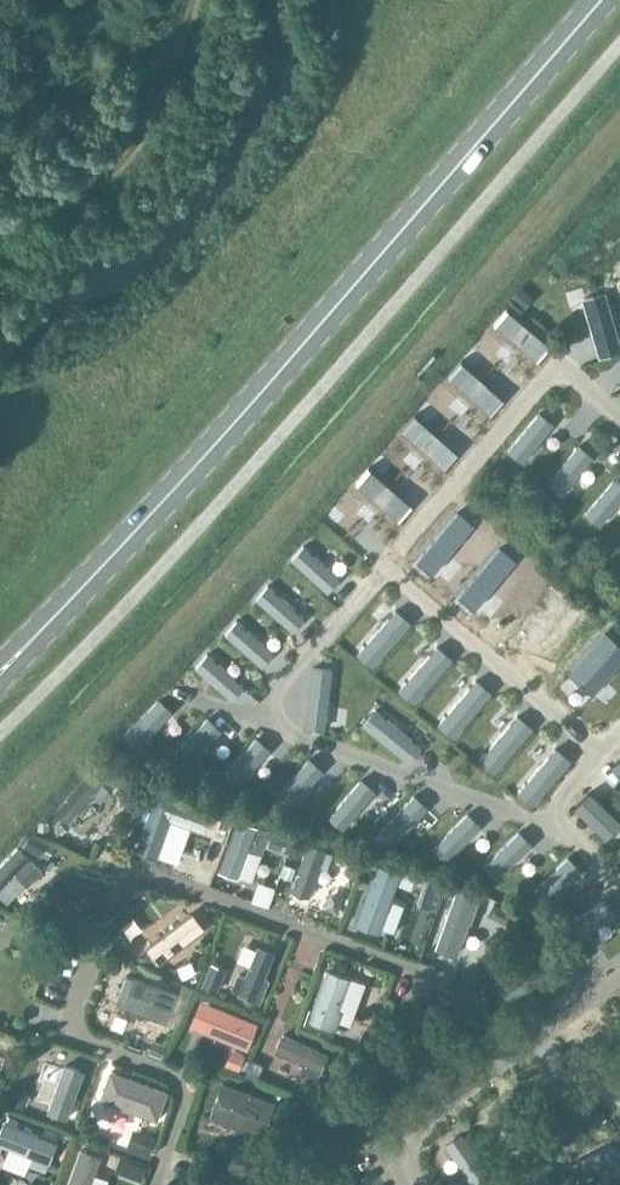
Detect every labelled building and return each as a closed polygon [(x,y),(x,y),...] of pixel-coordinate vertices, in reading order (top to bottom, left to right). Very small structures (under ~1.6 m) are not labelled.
[(583,299),(600,358),(619,352),(619,342),(605,293),(583,299)] [(551,347),(506,309),(494,324),(538,362),(551,347)] [(504,401),(461,362),(448,376),(491,415),(504,401)] [(456,440),(470,424),(433,390),(418,406),(456,440)] [(540,413),(508,452),(523,463),(555,424),(540,413)] [(458,454),(414,416),(402,430),(445,469),(458,454)] [(580,445),(548,484),(562,496),(594,457),(580,445)] [(413,507),(369,468),(356,483),(400,521),(413,507)] [(586,515),(600,527),(619,503),(619,479),(618,477),(586,515)] [(338,501),(324,515),(362,550),(375,535),(338,501)] [(417,560),(432,573),(473,525),(459,513),(417,560)] [(304,547),(291,562),(328,593),(340,580),(304,547)] [(460,596),(475,609),(516,561),(501,548),(460,596)] [(270,585),(257,600),(293,631),(306,618),(270,585)] [(514,638),(529,651),(570,603),(555,590),(514,638)] [(397,610),(358,655),(373,668),(412,623),(397,610)] [(238,621),(225,635),(262,667),(275,653),(238,621)] [(593,693),(619,661),(619,646),(606,634),(571,674),(593,693)] [(438,647),(400,692),(414,704),(454,660),(438,647)] [(208,656),(196,669),(232,701),(244,687),(208,656)] [(313,667),(305,727),(325,729),(332,669),(313,667)] [(477,680),(439,726),(454,738),(493,693),(477,680)] [(160,700),(124,736),(137,749),(174,713),(160,700)] [(374,710),(363,725),(409,763),(422,748),(374,710)] [(519,716),(480,762),(495,774),(534,729),(519,716)] [(209,718),(174,755),(184,768),(222,731),(209,718)] [(258,738),(223,776),(237,788),(271,750),(258,738)] [(558,748),(518,794),(533,807),(537,803),(572,762),(558,748)] [(310,759),(276,797),(290,809),(324,771),(310,759)] [(117,790),(94,769),(54,814),(69,828),(97,797),(104,804),(117,790)] [(363,779),(330,818),(344,830),(376,791),(363,779)] [(137,848),(157,855),(170,819),(190,826),(205,831),(211,812),(157,792),(137,848)] [(576,808),(606,839),(619,825),(619,821),(591,792),(576,808)] [(416,796),(381,832),(394,845),(429,808),(416,796)] [(469,814),(434,849),(446,862),(482,827),(469,814)] [(237,877),(238,875),(248,850),(262,855),(271,833),(239,820),(219,870),(237,877)] [(520,832),(484,868),(498,880),(534,845),(520,832)] [(315,902),(332,853),(311,846),(295,895),(315,902)] [(46,873),(17,849),(0,869),(0,897),(16,878),(30,891),(46,873)] [(569,857),(533,894),(547,906),(582,871),(569,857)] [(379,932),(381,927),(391,900),(400,875),(377,867),(356,924),(379,932)] [(335,910),(343,888),(327,882),(319,904),(335,910)] [(465,959),(483,901),(461,894),(443,952),(465,959)] [(607,900),(566,926),(574,942),(617,916),(607,900)] [(147,948),(158,964),(204,929),(192,914),(147,948)] [(264,1008),(281,960),(261,953),(251,982),(243,979),(236,999),(264,1008)] [(551,954),(499,986),(510,1002),(561,968),(551,954)] [(174,963),(181,979),(196,972),(188,956),(174,963)] [(332,1035),(334,1030),(336,1031),(340,1021),(344,1010),(339,1009),(350,979),(327,970),(312,1012),(309,1011),(304,1025),(332,1035)] [(173,1031),(183,1002),(126,983),(116,1013),(173,1031)] [(191,1036),(254,1057),(264,1027),(203,1004),(191,1036)] [(317,1079),(328,1054),(282,1034),(274,1052),(303,1064),(300,1071),(317,1079)] [(64,1067),(46,1115),(67,1122),(85,1074),(64,1067)] [(151,1099),(101,1081),(95,1097),(145,1115),(151,1099)] [(280,1115),(227,1093),(213,1127),(266,1149),(280,1115)] [(0,1133),(0,1147),(32,1160),(29,1168),(46,1174),(57,1146),(3,1124),(0,1133)] [(155,1139),(139,1133),(133,1149),(149,1154),(155,1139)] [(473,1184),(489,1174),(462,1134),(446,1145),(473,1184)] [(581,1180),(619,1162),(619,1152),(616,1143),(573,1164),(581,1180)] [(81,1150),(68,1184),(91,1184),(101,1157),(81,1150)] [(286,1184),(309,1184),(300,1173),(286,1184)]
